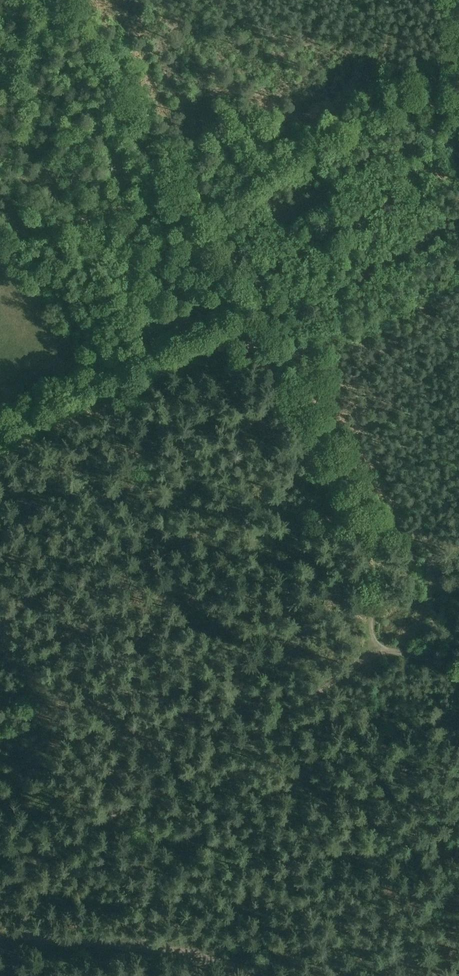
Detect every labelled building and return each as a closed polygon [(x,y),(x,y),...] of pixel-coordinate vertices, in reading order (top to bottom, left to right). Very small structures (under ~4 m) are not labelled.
[(292,447),(296,453),(303,447),(298,442),(292,447)]
